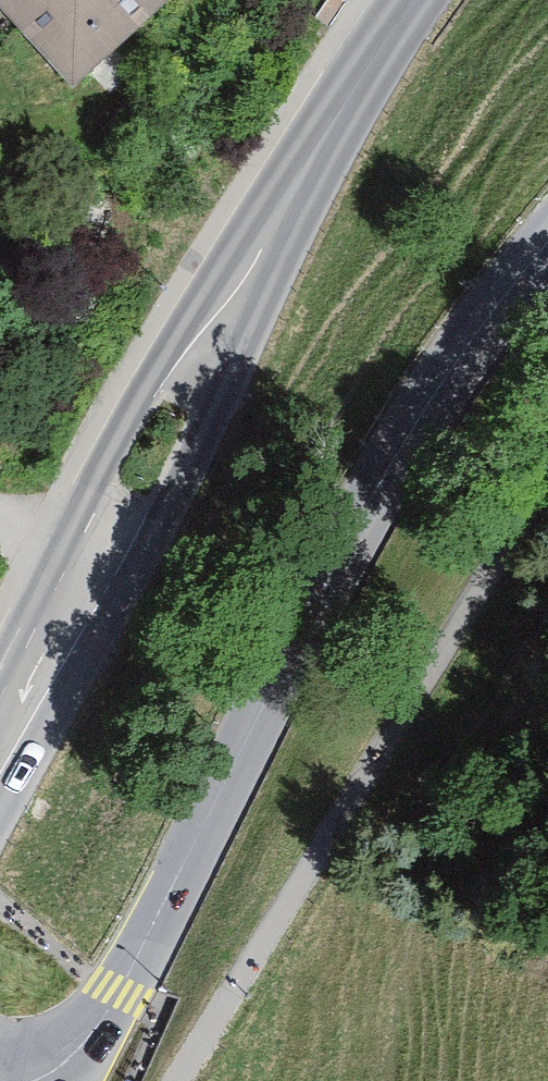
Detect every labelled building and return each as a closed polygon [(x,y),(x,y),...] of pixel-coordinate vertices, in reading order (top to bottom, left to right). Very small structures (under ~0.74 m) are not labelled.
[(81,80),(165,0),(5,0),(81,80)]
